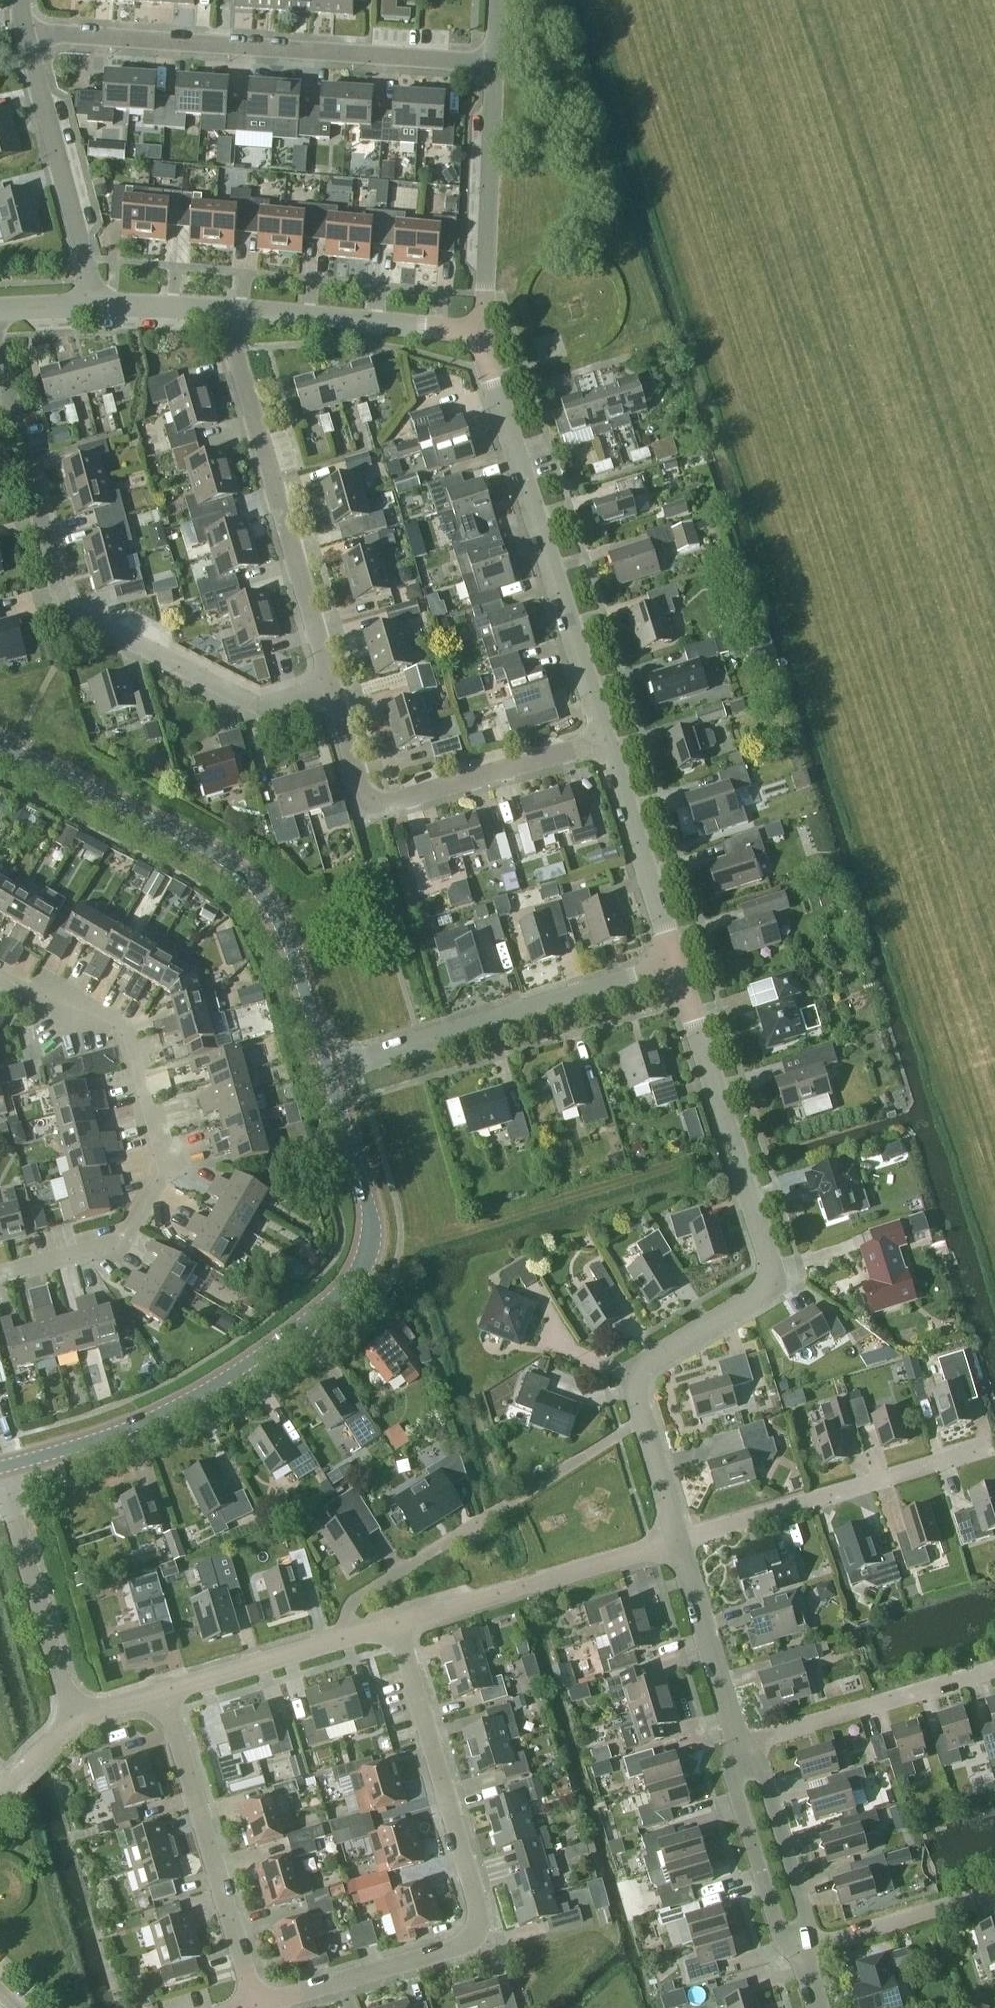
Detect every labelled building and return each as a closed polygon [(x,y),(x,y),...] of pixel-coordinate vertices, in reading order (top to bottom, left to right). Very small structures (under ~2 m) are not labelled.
[(255,0),(235,0),(234,7),(254,9),(255,0)] [(254,9),(274,10),(275,0),(255,0),(254,9)] [(274,10),(294,11),(294,0),(275,0),(274,10)] [(314,0),(294,0),(294,11),(313,13),(314,0)] [(313,13),(333,14),(334,0),(314,0),(313,13)] [(333,14),(353,15),(354,0),(334,0),(333,14)] [(396,10),(395,18),(409,19),(410,11),(396,10)] [(113,110),(129,111),(131,75),(106,73),(104,99),(89,98),(87,122),(112,124),(113,110)] [(156,77),(131,75),(129,111),(144,112),(143,126),(152,127),(164,128),(166,103),(155,102),(156,77)] [(177,103),(166,103),(164,128),(176,128),(177,114),(201,116),(204,80),(179,78),(177,103)] [(225,132),(236,133),(238,108),(227,107),(229,82),(204,80),(201,116),(226,117),(225,132)] [(249,119),(273,121),(276,85),(251,83),(249,108),(238,108),(236,133),(248,133),(249,119)] [(301,86),(276,85),(273,121),(273,135),(297,137),(309,137),(310,112),(299,112),(300,109),(300,104),(301,86)] [(321,124),(346,125),(348,90),(323,88),(322,113),(310,112),(309,137),(320,138),(321,124)] [(360,141),(381,142),(382,117),(371,116),(373,91),(348,90),(346,125),(361,127),(360,141)] [(417,130),(418,130),(420,94),(395,93),(393,118),(382,117),(381,142),(417,145),(417,130)] [(445,96),(420,94),(418,130),(434,131),(433,146),(454,147),(455,122),(444,121),(445,96)] [(17,151),(7,111),(0,113),(0,156),(17,151)] [(126,144),(89,141),(88,157),(125,160),(126,144)] [(306,174),(308,148),(295,147),(293,173),(306,174)] [(218,156),(217,164),(231,164),(231,156),(218,156)] [(395,179),(396,163),(383,162),(382,178),(395,179)] [(449,184),(459,178),(452,167),(442,174),(449,184)] [(2,185),(0,186),(0,220),(6,241),(38,233),(28,192),(5,198),(2,185)] [(107,185),(96,188),(99,198),(105,196),(108,191),(107,185)] [(149,190),(126,188),(114,187),(111,221),(123,222),(121,237),(144,239),(147,200),(148,200),(149,190)] [(247,234),(250,200),(251,192),(231,190),(230,208),(215,207),(212,245),(234,247),(236,233),(247,234)] [(180,222),(182,193),(163,191),(162,202),(148,200),(147,200),(144,239),(166,241),(168,221),(180,222)] [(202,195),(182,193),(180,222),(191,223),(189,243),(212,245),(215,207),(201,205),(202,195)] [(457,211),(458,199),(446,198),(445,210),(457,211)] [(258,250),(280,252),(283,213),(269,212),(270,201),(262,200),(250,200),(247,234),(259,235),(258,250)] [(304,240),(315,241),(318,206),(299,204),(298,214),(283,213),(280,252),(302,254),(304,240)] [(338,207),(318,206),(315,241),(327,242),(326,256),(348,258),(351,219),(337,218),(338,207)] [(372,246),(383,247),(386,212),(367,210),(366,221),(351,219),(348,258),(370,260),(372,246)] [(416,264),(419,226),(405,224),(406,214),(386,212),(383,247),(395,248),(394,262),(416,264)] [(434,227),(419,226),(416,264),(438,266),(440,246),(455,248),(457,219),(435,216),(434,227)] [(117,352),(98,357),(106,389),(125,384),(117,352)] [(98,357),(78,362),(87,394),(106,389),(98,357)] [(351,367),(360,398),(380,393),(371,361),(351,367)] [(87,394),(78,362),(59,367),(68,399),(87,394)] [(68,399),(59,367),(40,372),(42,379),(42,381),(34,383),(40,406),(67,399),(68,399)] [(360,398),(351,367),(332,372),(341,404),(360,398)] [(169,401),(172,413),(211,401),(204,378),(181,385),(177,372),(147,381),(154,405),(169,401)] [(313,378),(322,409),(341,404),(332,372),(313,378)] [(435,373),(412,380),(415,389),(437,382),(435,373)] [(322,409),(313,378),(294,383),(303,415),(322,409)] [(647,410),(644,402),(651,400),(654,395),(652,389),(646,387),(640,389),(637,379),(618,385),(628,417),(647,410)] [(618,385),(599,391),(608,418),(608,420),(609,423),(612,431),(619,429),(631,426),(628,417),(618,385)] [(599,391),(581,397),(589,425),(590,429),(593,438),(612,431),(609,423),(608,420),(608,418),(599,391)] [(106,407),(115,404),(113,396),(103,398),(106,407)] [(564,412),(552,415),(560,438),(571,435),(590,429),(589,425),(581,397),(561,403),(564,412)] [(218,424),(211,401),(172,413),(176,424),(165,427),(172,452),(198,444),(194,431),(218,424)] [(115,404),(106,407),(108,416),(118,413),(115,404)] [(357,407),(360,416),(369,413),(366,404),(357,407)] [(73,405),(65,407),(66,410),(67,416),(76,414),(74,405),(73,405)] [(430,440),(433,449),(469,437),(463,417),(440,425),(435,409),(410,417),(419,444),(430,440)] [(372,422),(369,413),(360,416),(362,425),(372,422)] [(76,414),(67,416),(70,425),(79,422),(76,414)] [(319,418),(322,427),(331,424),(329,415),(319,418)] [(331,424),(322,427),(324,435),(334,433),(331,424)] [(71,442),(67,426),(51,430),(55,446),(71,442)] [(469,437),(433,449),(439,469),(475,457),(469,437)] [(671,439),(663,441),(668,459),(677,456),(671,439)] [(64,465),(71,490),(106,481),(99,456),(110,453),(106,441),(78,448),(81,460),(64,465)] [(393,442),(382,446),(387,463),(421,452),(418,442),(395,449),(393,442)] [(190,472),(193,484),(232,472),(225,450),(202,456),(198,444),(172,452),(179,475),(190,472)] [(639,451),(642,461),(650,459),(647,449),(639,451)] [(632,465),(642,461),(639,451),(629,455),(632,465)] [(372,466),(369,453),(344,460),(348,473),(372,466)] [(667,472),(679,468),(676,460),(664,464),(667,472)] [(602,463),(605,473),(613,470),(610,461),(602,463)] [(595,476),(605,473),(602,463),(592,466),(595,476)] [(238,495),(232,472),(193,484),(196,496),(186,499),(193,523),(223,513),(220,501),(238,495)] [(322,484),(328,505),(363,495),(356,474),(322,484)] [(417,474),(394,481),(398,494),(421,487),(417,474)] [(453,512),(489,500),(483,480),(464,486),(461,475),(427,485),(432,501),(438,517),(453,512)] [(646,497),(639,477),(616,484),(620,496),(594,504),(601,527),(636,516),(632,501),(646,497)] [(94,511),(97,523),(126,516),(123,503),(112,505),(106,481),(71,490),(77,515),(94,511)] [(369,516),(363,495),(328,505),(335,526),(361,519),(365,534),(387,528),(383,513),(369,516)] [(495,520),(489,500),(453,512),(456,520),(445,523),(448,534),(452,547),(476,539),(472,528),(495,520)] [(665,521),(689,514),(685,502),(662,509),(665,521)] [(227,526),(223,513),(193,523),(199,546),(210,543),(213,555),(253,544),(246,521),(227,526)] [(126,516),(97,523),(101,538),(85,542),(91,567),(126,558),(122,544),(133,542),(126,516)] [(165,527),(177,523),(174,516),(162,520),(165,527)] [(415,558),(427,555),(418,523),(405,527),(415,558)] [(699,547),(693,523),(669,529),(675,553),(699,547)] [(395,542),(392,531),(364,539),(367,551),(395,542)] [(476,539),(452,547),(462,578),(509,563),(502,543),(479,551),(476,539)] [(658,572),(649,543),(610,556),(619,585),(658,572)] [(259,567),(253,544),(213,555),(217,567),(206,570),(209,580),(196,583),(200,598),(239,586),(235,573),(259,567)] [(350,580),(384,570),(378,549),(344,559),(350,580)] [(130,572),(126,558),(91,567),(98,593),(115,588),(118,600),(146,592),(140,569),(130,572)] [(509,563),(462,578),(472,610),(501,601),(497,589),(515,583),(509,563)] [(384,570),(350,580),(356,601),(390,591),(384,570)] [(175,577),(164,580),(167,591),(178,587),(175,577)] [(410,601),(423,598),(420,584),(406,588),(410,601)] [(679,598),(675,585),(647,594),(651,606),(628,613),(634,632),(636,632),(642,651),(673,641),(664,616),(675,612),(671,600),(679,598)] [(243,599),(239,586),(200,598),(205,614),(218,610),(220,618),(231,615),(234,626),(273,615),(266,592),(243,599)] [(174,602),(172,592),(158,595),(160,605),(174,602)] [(438,596),(427,599),(429,607),(440,604),(438,596)] [(504,612),(501,601),(472,610),(476,621),(472,622),(479,642),(482,641),(529,626),(522,606),(504,612)] [(420,615),(417,602),(385,610),(389,624),(420,615)] [(280,638),(273,615),(234,626),(238,638),(222,642),(229,666),(265,656),(261,643),(280,638)] [(6,660),(7,662),(27,657),(17,618),(0,623),(0,662),(6,660)] [(372,654),(406,644),(400,623),(365,633),(372,654)] [(482,641),(492,672),(515,665),(512,654),(535,646),(529,626),(482,641)] [(720,657),(714,640),(684,650),(689,665),(649,677),(658,706),(707,691),(699,663),(720,657)] [(406,644),(372,654),(378,676),(412,666),(406,644)] [(404,673),(407,684),(433,677),(430,665),(404,673)] [(519,676),(515,665),(492,672),(496,684),(507,681),(513,701),(549,689),(542,669),(519,676)] [(133,697),(126,672),(88,683),(94,703),(96,702),(101,718),(136,708),(140,721),(152,718),(145,693),(133,697)] [(433,677),(407,684),(410,696),(436,688),(433,677)] [(459,701),(485,693),(480,677),(454,685),(459,701)] [(555,709),(549,689),(513,701),(515,708),(504,712),(512,736),(536,729),(532,717),(555,709)] [(393,729),(427,719),(421,698),(387,708),(393,729)] [(726,717),(722,705),(696,714),(699,725),(726,717)] [(473,713),(460,717),(464,730),(473,728),(476,721),(473,713)] [(163,719),(149,724),(154,740),(168,736),(163,719)] [(427,719),(393,729),(399,750),(433,740),(427,719)] [(697,737),(694,727),(667,736),(678,769),(680,769),(680,771),(683,772),(691,770),(692,767),(691,765),(704,761),(702,754),(713,750),(715,746),(712,736),(708,733),(697,737)] [(247,756),(240,731),(218,737),(222,752),(195,759),(206,797),(223,792),(223,790),(241,785),(233,760),(247,756)] [(462,751),(458,738),(431,746),(435,759),(462,751)] [(740,753),(729,757),(732,767),(743,763),(740,753)] [(751,787),(744,765),(718,773),(722,786),(687,798),(695,825),(704,823),(708,835),(718,832),(719,833),(748,824),(743,809),(738,811),(732,793),(751,787)] [(323,773),(298,780),(308,814),(322,810),(325,821),(348,814),(339,786),(328,789),(323,773)] [(294,818),(308,814),(298,780),(273,787),(278,804),(266,807),(274,835),(297,829),(294,818)] [(569,789),(545,796),(556,835),(571,831),(575,845),(596,839),(589,812),(577,816),(569,789)] [(556,835),(545,796),(521,803),(529,830),(518,833),(525,857),(536,854),(533,842),(556,835)] [(10,823),(23,830),(31,816),(17,808),(10,823)] [(452,823),(461,858),(485,851),(489,865),(500,862),(501,861),(513,858),(506,834),(495,837),(493,838),(483,841),(476,816),(452,823)] [(43,833),(47,825),(38,820),(34,828),(43,833)] [(438,865),(461,858),(451,823),(427,830),(434,854),(424,858),(430,882),(442,878),(438,865)] [(69,852),(79,833),(64,825),(54,844),(69,852)] [(765,855),(758,832),(731,840),(736,855),(708,864),(718,895),(760,881),(753,859),(765,855)] [(80,833),(76,841),(85,846),(89,838),(80,833)] [(408,854),(410,854),(405,839),(396,842),(400,856),(401,856),(403,861),(410,859),(408,854)] [(619,859),(615,847),(599,852),(602,864),(619,859)] [(139,862),(134,872),(147,879),(153,870),(139,862)] [(507,875),(512,893),(546,884),(541,866),(507,875)] [(154,872),(142,893),(153,899),(165,878),(154,872)] [(6,918),(23,888),(5,877),(0,885),(0,914),(6,918)] [(456,903),(479,900),(477,879),(454,881),(456,903)] [(173,880),(167,891),(181,898),(187,888),(173,880)] [(542,888),(546,900),(559,897),(556,884),(542,888)] [(18,925),(10,939),(16,943),(42,899),(41,898),(23,888),(6,918),(18,925)] [(47,935),(54,939),(68,914),(61,910),(66,901),(46,889),(41,898),(42,899),(16,943),(23,947),(31,932),(44,940),(47,935)] [(592,903),(588,890),(561,897),(568,921),(586,916),(595,947),(626,938),(618,914),(620,913),(615,896),(592,903)] [(822,908),(835,904),(832,891),(818,895),(822,908)] [(783,895),(751,905),(742,908),(746,921),(728,927),(737,956),(779,942),(770,914),(787,909),(783,895)] [(565,928),(558,903),(534,909),(537,919),(520,924),(532,965),(559,957),(552,932),(565,928)] [(75,918),(68,914),(54,939),(46,952),(61,960),(74,938),(86,945),(103,915),(83,904),(75,918)] [(201,917),(213,923),(219,912),(207,905),(201,917)] [(478,919),(489,916),(486,906),(475,909),(478,919)] [(122,926),(103,915),(86,945),(98,952),(90,966),(96,970),(96,969),(122,926)] [(505,940),(498,917),(474,924),(478,938),(471,940),(467,928),(434,937),(434,939),(436,938),(444,950),(457,946),(468,984),(474,982),(476,983),(481,982),(482,980),(500,975),(491,944),(505,940)] [(123,967),(141,937),(122,926),(96,969),(96,970),(92,977),(99,981),(111,959),(123,967)] [(231,931),(219,935),(229,965),(241,961),(231,931)] [(134,992),(159,947),(141,937),(123,967),(135,974),(127,988),(134,992)] [(148,981),(161,988),(176,962),(177,962),(179,959),(159,947),(134,992),(140,995),(148,981)] [(197,974),(177,962),(176,962),(161,988),(171,994),(173,1004),(203,996),(203,995),(197,974)] [(90,966),(86,973),(92,977),(96,970),(90,966)] [(800,994),(793,973),(772,980),(779,1002),(757,1009),(764,1032),(761,1033),(766,1050),(783,1045),(782,1042),(805,1035),(793,996),(800,994)] [(241,1007),(256,1002),(252,987),(237,991),(241,1007)] [(134,992),(127,988),(123,995),(130,999),(134,992)] [(140,995),(134,992),(130,999),(136,1002),(140,995)] [(155,1031),(163,1029),(213,1015),(213,1016),(220,1014),(215,993),(207,995),(207,993),(203,995),(203,996),(173,1004),(177,1017),(153,1024),(155,1031)] [(213,1016),(213,1015),(163,1029),(165,1036),(181,1032),(185,1047),(187,1046),(190,1057),(218,1049),(215,1038),(219,1037),(213,1016)] [(667,1079),(656,1044),(618,1055),(624,1073),(626,1072),(631,1090),(650,1084),(658,1109),(679,1103),(674,1088),(671,1078),(667,1079)] [(776,1080),(785,1109),(786,1109),(790,1121),(805,1117),(802,1104),(831,1095),(823,1067),(837,1063),(832,1046),(802,1055),(806,1070),(776,1080)] [(211,1081),(246,1072),(240,1050),(190,1064),(193,1074),(208,1069),(211,1081)] [(24,1072),(22,1065),(0,1070),(0,1078),(24,1072)] [(580,1075),(578,1067),(549,1075),(560,1114),(574,1110),(580,1108),(585,1126),(608,1119),(601,1097),(588,1101),(580,1075)] [(24,1072),(0,1078),(0,1115),(7,1113),(0,1086),(26,1079),(24,1072)] [(252,1092),(246,1072),(211,1081),(215,1092),(199,1097),(202,1106),(252,1092)] [(50,1093),(56,1114),(106,1101),(103,1092),(88,1095),(85,1083),(50,1093)] [(509,1118),(501,1090),(449,1105),(455,1123),(463,1120),(464,1122),(467,1121),(471,1133),(505,1123),(510,1142),(530,1137),(523,1114),(509,1118)] [(258,1113),(252,1092),(202,1106),(205,1115),(220,1111),(223,1123),(258,1113)] [(108,1110),(106,1101),(56,1114),(61,1135),(96,1126),(93,1114),(108,1110)] [(297,1104),(285,1107),(287,1117),(299,1114),(297,1104)] [(693,1142),(704,1139),(696,1110),(684,1113),(693,1142)] [(263,1134),(258,1113),(223,1123),(226,1134),(211,1138),(214,1148),(263,1134)] [(0,1125),(0,1140),(10,1137),(7,1124),(0,1125)] [(61,1135),(67,1156),(117,1143),(114,1133),(99,1137),(96,1126),(61,1135)] [(263,1134),(214,1148),(216,1157),(231,1153),(234,1165),(269,1155),(263,1134)] [(117,1143),(67,1156),(72,1176),(99,1170),(107,1168),(104,1156),(119,1152),(117,1143)] [(613,1171),(626,1166),(621,1153),(608,1157),(613,1171)] [(846,1170),(843,1162),(813,1172),(813,1174),(806,1176),(811,1193),(819,1190),(828,1221),(859,1212),(852,1188),(859,1186),(853,1167),(846,1170)] [(102,1181),(99,1170),(72,1176),(64,1178),(70,1200),(120,1187),(117,1177),(102,1181)] [(39,1174),(25,1178),(27,1186),(42,1182),(39,1174)] [(218,1177),(213,1186),(257,1212),(269,1193),(238,1175),(231,1185),(218,1177)] [(282,1186),(269,1179),(264,1187),(277,1195),(282,1186)] [(215,1212),(247,1231),(257,1212),(213,1186),(208,1194),(221,1202),(215,1212)] [(122,1196),(120,1187),(70,1200),(76,1221),(110,1212),(107,1200),(122,1196)] [(0,1207),(0,1223),(5,1242),(26,1237),(14,1189),(6,1191),(9,1205),(0,1207)] [(703,1223),(699,1210),(670,1218),(677,1241),(693,1236),(702,1265),(727,1257),(715,1219),(703,1223)] [(191,1223),(236,1249),(247,1231),(215,1212),(209,1223),(196,1215),(191,1223)] [(926,1226),(923,1215),(908,1219),(911,1230),(926,1226)] [(224,1269),(236,1249),(191,1223),(186,1232),(199,1239),(193,1250),(224,1269)] [(905,1245),(899,1225),(871,1234),(874,1245),(862,1249),(873,1283),(865,1286),(873,1312),(915,1299),(907,1273),(904,1274),(896,1248),(905,1245)] [(671,1253),(658,1232),(636,1245),(646,1260),(629,1270),(650,1304),(676,1288),(659,1260),(671,1253)] [(154,1269),(185,1287),(197,1268),(152,1242),(147,1251),(160,1259),(154,1269)] [(537,1281),(524,1260),(505,1272),(497,1291),(496,1290),(481,1329),(520,1345),(535,1306),(507,1294),(511,1282),(519,1278),(525,1288),(537,1281)] [(614,1287),(600,1263),(589,1269),(598,1284),(573,1299),(594,1333),(619,1318),(604,1293),(614,1287)] [(130,1280),(175,1306),(185,1287),(154,1269),(148,1280),(135,1272),(130,1280)] [(175,1306),(130,1280),(125,1289),(139,1296),(132,1307),(164,1325),(175,1306)] [(255,1297),(244,1291),(238,1302),(249,1308),(255,1297)] [(85,1298),(98,1349),(120,1343),(111,1308),(99,1311),(95,1296),(85,1298)] [(78,1354),(98,1349),(85,1298),(76,1301),(80,1316),(68,1319),(78,1354)] [(57,1359),(78,1354),(68,1319),(57,1322),(53,1307),(44,1309),(57,1359)] [(819,1317),(813,1307),(774,1331),(790,1357),(829,1333),(834,1341),(846,1334),(831,1310),(819,1317)] [(27,1330),(36,1365),(57,1359),(44,1309),(34,1312),(38,1327),(27,1330)] [(230,1332),(236,1321),(219,1311),(213,1321),(230,1332)] [(14,1370),(36,1365),(27,1330),(15,1333),(11,1318),(1,1321),(14,1370)] [(406,1347),(393,1331),(364,1353),(388,1384),(398,1377),(401,1375),(406,1381),(409,1385),(419,1377),(415,1373),(408,1363),(414,1359),(406,1347)] [(431,1362),(426,1349),(417,1352),(422,1365),(431,1362)] [(972,1380),(963,1352),(938,1360),(946,1388),(934,1391),(945,1430),(971,1422),(960,1384),(972,1380)] [(904,1358),(911,1382),(922,1379),(915,1354),(904,1358)] [(753,1382),(746,1357),(719,1365),(724,1380),(690,1390),(698,1419),(713,1414),(712,1412),(736,1405),(731,1388),(753,1382)] [(550,1382),(527,1373),(515,1406),(534,1413),(530,1423),(570,1438),(581,1408),(545,1395),(550,1382)] [(351,1410),(333,1382),(309,1397),(330,1431),(344,1422),(355,1439),(361,1449),(381,1436),(375,1425),(360,1403),(351,1410)] [(790,1394),(782,1397),(786,1409),(794,1407),(790,1394)] [(870,1425),(863,1399),(850,1402),(857,1429),(870,1425)] [(851,1427),(843,1400),(820,1407),(827,1427),(811,1432),(822,1467),(847,1459),(838,1430),(851,1427)] [(907,1441),(897,1409),(872,1416),(882,1449),(907,1441)] [(708,1463),(716,1491),(755,1479),(751,1467),(761,1464),(758,1454),(771,1450),(769,1440),(763,1422),(738,1429),(745,1452),(708,1463)] [(292,1453),(274,1425),(249,1440),(271,1475),(288,1464),(299,1481),(320,1468),(305,1444),(292,1453)] [(396,1451),(410,1443),(398,1425),(385,1434),(396,1451)] [(444,1429),(436,1434),(440,1440),(443,1441),(449,1438),(444,1429)] [(717,1449),(731,1446),(728,1434),(715,1437),(717,1449)] [(460,1456),(453,1455),(426,1471),(431,1479),(395,1502),(416,1534),(461,1506),(450,1489),(466,1479),(460,1456)] [(231,1497),(213,1461),(184,1475),(206,1518),(219,1512),(226,1526),(253,1513),(243,1491),(231,1497)] [(334,1485),(355,1472),(349,1463),(328,1476),(334,1485)] [(970,1492),(976,1509),(954,1515),(963,1545),(993,1536),(991,1528),(994,1527),(994,1485),(970,1492)] [(161,1527),(148,1489),(121,1499),(127,1518),(111,1523),(116,1536),(124,1539),(161,1527)] [(372,1518),(354,1489),(324,1508),(334,1524),(332,1525),(321,1532),(348,1576),(377,1558),(378,1557),(368,1541),(368,1540),(359,1526),(372,1518)] [(940,1543),(928,1505),(902,1513),(910,1538),(898,1542),(907,1570),(930,1563),(925,1548),(940,1543)] [(878,1559),(866,1523),(836,1533),(844,1558),(842,1559),(847,1575),(870,1567),(877,1589),(901,1581),(892,1554),(878,1559)] [(185,1558),(175,1531),(164,1535),(173,1562),(185,1558)] [(778,1560),(772,1538),(756,1543),(757,1547),(733,1555),(741,1582),(773,1572),(778,1589),(799,1582),(791,1556),(778,1560)] [(312,1579),(304,1551),(289,1555),(293,1569),(264,1578),(276,1620),(306,1612),(298,1584),(312,1579)] [(240,1589),(230,1556),(206,1563),(215,1596),(193,1602),(205,1641),(237,1632),(225,1593),(240,1589)] [(164,1579),(179,1575),(175,1562),(160,1566),(164,1579)] [(89,1573),(74,1577),(77,1588),(92,1584),(89,1573)] [(821,1602),(837,1597),(832,1582),(817,1587),(821,1602)] [(803,1609),(798,1591),(772,1599),(775,1610),(751,1617),(755,1629),(747,1632),(752,1650),(774,1643),(773,1640),(798,1633),(792,1613),(803,1609)] [(175,1634),(163,1595),(134,1604),(141,1631),(120,1637),(128,1664),(167,1653),(163,1637),(175,1634)] [(605,1623),(609,1635),(647,1623),(640,1600),(620,1606),(617,1595),(583,1605),(590,1627),(605,1623)] [(647,1623),(609,1635),(612,1647),(597,1652),(604,1674),(638,1664),(634,1653),(654,1647),(647,1623)] [(448,1678),(486,1667),(482,1653),(494,1649),(488,1629),(464,1636),(468,1648),(441,1655),(448,1678)] [(519,1656),(530,1653),(527,1641),(516,1644),(519,1656)] [(819,1658),(815,1644),(774,1657),(778,1670),(760,1675),(770,1707),(809,1696),(800,1664),(819,1658)] [(533,1656),(521,1660),(523,1665),(535,1661),(533,1656)] [(597,1696),(594,1682),(582,1685),(577,1662),(560,1666),(565,1689),(575,1687),(579,1701),(597,1696)] [(490,1680),(486,1667),(448,1678),(455,1700),(480,1693),(484,1705),(508,1698),(502,1677),(490,1680)] [(631,1712),(670,1700),(663,1677),(643,1683),(640,1671),(606,1681),(610,1693),(613,1704),(628,1700),(631,1712)] [(328,1687),(339,1725),(353,1721),(356,1733),(377,1727),(370,1703),(358,1707),(350,1681),(328,1687)] [(325,1729),(339,1725),(328,1687),(305,1694),(313,1720),(301,1723),(308,1747),(328,1741),(325,1729)] [(517,1711),(528,1707),(524,1697),(514,1700),(517,1711)] [(987,1702),(994,1729),(981,1733),(989,1761),(994,1760),(994,1699),(987,1702)] [(670,1700),(631,1712),(635,1724),(620,1728),(626,1750),(660,1741),(657,1729),(677,1723),(670,1700)] [(244,1711),(255,1750),(269,1746),(272,1757),(293,1751),(286,1728),(274,1731),(266,1705),(244,1711)] [(470,1753),(508,1742),(520,1739),(516,1725),(510,1705),(486,1711),(490,1723),(463,1731),(470,1753)] [(973,1744),(962,1709),(938,1717),(945,1741),(934,1744),(941,1768),(961,1762),(957,1748),(973,1744)] [(241,1754),(255,1750),(244,1711),(221,1718),(229,1744),(217,1747),(224,1771),(244,1765),(241,1754)] [(927,1758),(916,1723),(892,1730),(899,1755),(888,1758),(897,1787),(908,1783),(907,1778),(916,1776),(911,1762),(927,1758)] [(889,1761),(881,1737),(870,1740),(877,1764),(889,1761)] [(508,1742),(470,1753),(476,1776),(502,1768),(506,1780),(530,1773),(524,1753),(512,1756),(508,1742)] [(847,1752),(845,1743),(796,1757),(804,1782),(838,1772),(833,1756),(847,1752)] [(612,1759),(608,1747),(591,1752),(595,1764),(612,1759)] [(109,1791),(112,1791),(112,1790),(145,1780),(138,1758),(114,1765),(110,1751),(87,1758),(94,1782),(106,1779),(109,1791)] [(648,1790),(682,1780),(675,1756),(651,1763),(647,1752),(624,1759),(630,1780),(643,1776),(648,1790)] [(289,1759),(295,1779),(308,1776),(302,1756),(289,1759)] [(371,1758),(331,1770),(335,1783),(338,1782),(343,1799),(355,1795),(357,1795),(357,1794),(367,1791),(400,1782),(395,1762),(374,1768),(371,1758)] [(609,1762),(592,1767),(595,1779),(612,1774),(609,1762)] [(866,1780),(863,1769),(832,1778),(835,1789),(808,1796),(815,1821),(854,1809),(850,1794),(864,1790),(861,1781),(866,1780)] [(112,1790),(112,1791),(116,1804),(110,1806),(116,1826),(139,1819),(136,1807),(161,1800),(154,1777),(145,1780),(112,1790)] [(244,1827),(290,1814),(284,1796),(299,1791),(295,1780),(272,1787),(276,1798),(272,1800),(271,1797),(238,1807),(244,1827)] [(485,1807),(492,1829),(530,1818),(526,1804),(538,1801),(532,1780),(508,1787),(511,1799),(485,1807)] [(689,1804),(682,1780),(648,1790),(652,1805),(638,1809),(644,1829),(668,1822),(665,1811),(689,1804)] [(245,1782),(229,1787),(231,1795),(247,1790),(245,1782)] [(357,1795),(355,1795),(359,1808),(361,1813),(361,1815),(370,1812),(406,1802),(400,1782),(367,1791),(357,1794),(357,1795)] [(892,1818),(905,1814),(902,1803),(889,1807),(892,1818)] [(346,1818),(330,1822),(331,1826),(334,1837),(335,1836),(350,1833),(349,1830),(372,1823),(370,1812),(361,1815),(361,1813),(348,1817),(346,1818)] [(879,1823),(875,1812),(844,1821),(847,1832),(821,1839),(828,1864),(867,1852),(863,1837),(877,1833),(874,1824),(879,1823)] [(294,1828),(290,1814),(244,1827),(250,1847),(283,1838),(281,1832),(294,1828)] [(534,1832),(530,1818),(492,1829),(498,1852),(524,1844),(528,1856),(552,1849),(546,1829),(534,1832)] [(372,1823),(349,1830),(350,1833),(353,1843),(368,1838),(373,1855),(418,1842),(412,1822),(379,1831),(375,1832),(372,1823)] [(111,1832),(109,1823),(99,1826),(101,1835),(111,1832)] [(290,1847),(313,1841),(325,1837),(322,1825),(287,1835),(290,1847)] [(135,1870),(172,1859),(171,1858),(173,1858),(174,1856),(170,1840),(168,1839),(166,1840),(166,1838),(161,1839),(157,1826),(133,1833),(137,1847),(129,1849),(135,1870)] [(648,1874),(705,1857),(698,1833),(671,1841),(668,1830),(642,1838),(648,1858),(643,1859),(648,1874)] [(619,1854),(633,1850),(629,1838),(615,1842),(619,1854)] [(316,1852),(313,1841),(290,1847),(293,1858),(316,1852)] [(418,1842),(373,1855),(377,1870),(389,1866),(390,1872),(424,1862),(418,1842)] [(585,1844),(578,1846),(582,1857),(589,1855),(585,1844)] [(507,1883),(513,1905),(552,1894),(548,1880),(559,1876),(553,1856),(530,1863),(533,1875),(507,1883)] [(887,1867),(884,1856),(855,1864),(858,1875),(855,1876),(834,1882),(841,1907),(876,1897),(889,1893),(885,1877),(882,1868),(887,1867)] [(712,1881),(705,1857),(648,1874),(651,1884),(657,1887),(664,1911),(690,1903),(686,1889),(712,1881)] [(295,1879),(306,1876),(302,1862),(291,1865),(289,1858),(255,1867),(261,1887),(295,1878),(295,1879)] [(178,1880),(172,1859),(135,1870),(141,1891),(149,1889),(153,1903),(177,1895),(173,1882),(178,1880)] [(363,1879),(366,1890),(391,1883),(388,1872),(363,1879)] [(295,1879),(295,1878),(261,1887),(267,1907),(305,1897),(308,1906),(330,1901),(327,1889),(313,1893),(308,1876),(306,1876),(295,1879)] [(601,1880),(587,1885),(590,1894),(604,1889),(601,1880)] [(391,1915),(435,1903),(429,1882),(393,1893),(391,1883),(366,1890),(366,1891),(370,1902),(375,1901),(384,1898),(385,1897),(386,1897),(391,1915)] [(333,1899),(347,1894),(343,1883),(329,1887),(333,1899)] [(552,1894),(513,1905),(520,1927),(546,1920),(550,1932),(583,1922),(579,1910),(570,1913),(567,1904),(556,1908),(552,1894)] [(312,1938),(312,1939),(325,1935),(319,1916),(333,1912),(330,1901),(308,1906),(310,1916),(273,1927),(279,1947),(312,1938)] [(152,1926),(158,1947),(194,1936),(188,1915),(183,1917),(179,1903),(155,1910),(159,1924),(152,1926)] [(441,1923),(435,1903),(391,1915),(399,1944),(416,1939),(413,1931),(441,1923)] [(693,1943),(728,1933),(721,1909),(696,1917),(693,1906),(669,1913),(673,1924),(674,1924),(681,1946),(693,1943)] [(359,1924),(366,1948),(377,1944),(371,1921),(359,1924)] [(976,1929),(987,1968),(994,1966),(994,1923),(976,1929)] [(354,1951),(366,1948),(359,1924),(348,1928),(354,1951)] [(735,1957),(728,1933),(693,1943),(698,1958),(684,1963),(690,1983),(714,1976),(710,1965),(735,1957)] [(201,1958),(194,1936),(158,1947),(164,1969),(172,1966),(176,1980),(200,1973),(196,1959),(201,1958)] [(312,1938),(279,1947),(285,1968),(312,1960),(314,1968),(329,1964),(326,1952),(317,1955),(312,1939),(312,1938)] [(897,1968),(914,1963),(910,1948),(892,1953),(897,1968)] [(885,1957),(859,1964),(865,1986),(854,1990),(859,2007),(902,2007),(893,1978),(891,1978),(885,1957)] [(746,1981),(712,1991),(717,2007),(721,2007),(726,2006),(727,2007),(758,2007),(753,1992),(750,1993),(746,1981)] [(496,1982),(475,1988),(473,1983),(453,1989),(459,2007),(478,2007),(516,2007),(511,1990),(499,1993),(496,1982)] [(666,1994),(676,1991),(673,1982),(663,1985),(666,1994)] [(667,1995),(672,2007),(678,2007),(695,2003),(690,1987),(667,1995)] [(148,2007),(158,2002),(154,1995),(144,2000),(148,2007)]
